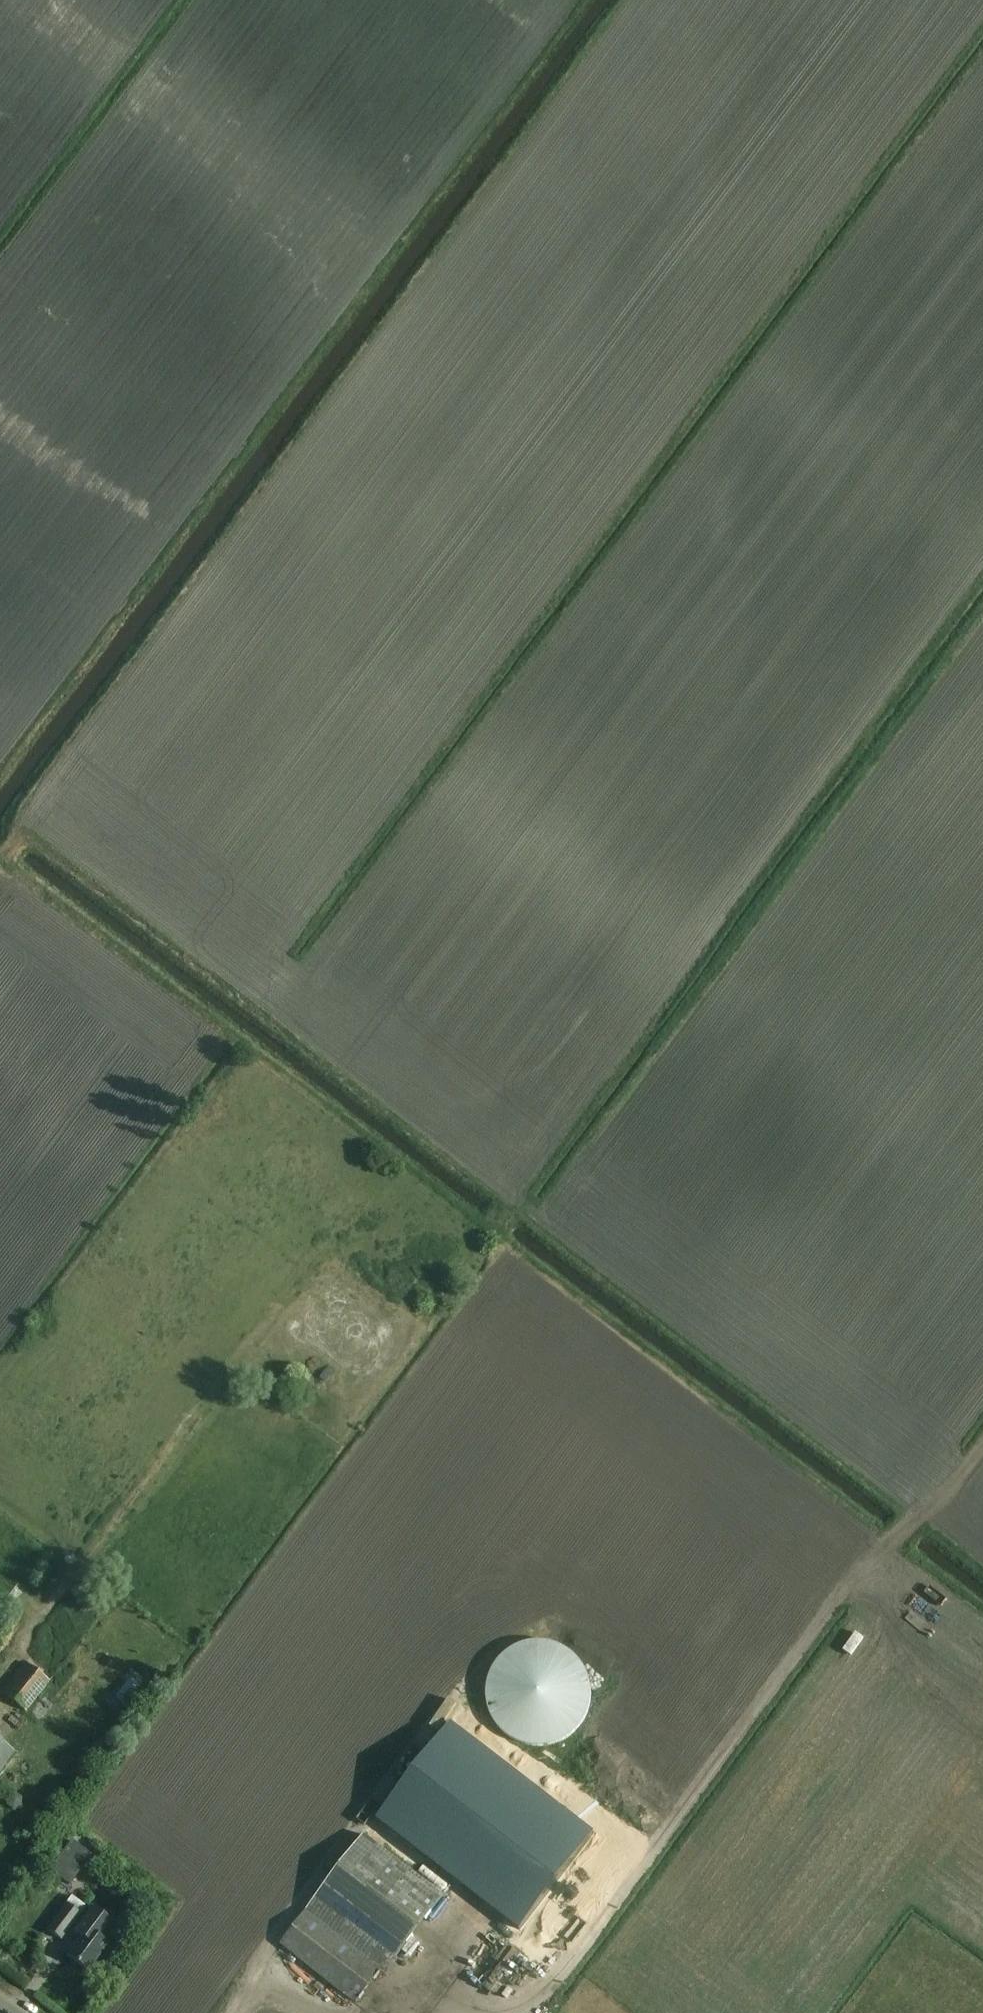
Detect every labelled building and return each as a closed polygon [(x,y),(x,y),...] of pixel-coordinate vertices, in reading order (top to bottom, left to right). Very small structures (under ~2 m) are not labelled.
[(1,1692),(26,1711),(50,1681),(25,1661),(1,1692)] [(126,1705),(133,1696),(126,1690),(120,1690),(115,1697),(126,1705)] [(592,1830),(448,1721),(375,1817),(520,1926),(592,1830)] [(14,1751),(0,1741),(0,1769),(14,1751)] [(444,1894),(363,1833),(278,1945),(359,2006),(444,1894)] [(50,1870),(70,1885),(92,1855),(72,1840),(50,1870)] [(73,1895),(67,1902),(47,1928),(61,1940),(81,1914),(87,1905),(73,1895)] [(67,1954),(87,1970),(107,1944),(98,1937),(110,1921),(92,1908),(75,1930),(81,1935),(67,1954)]
